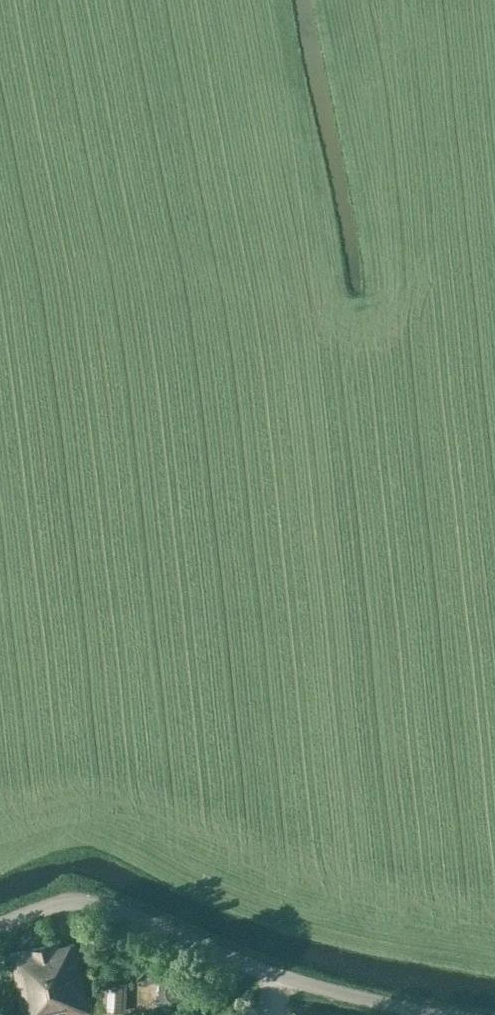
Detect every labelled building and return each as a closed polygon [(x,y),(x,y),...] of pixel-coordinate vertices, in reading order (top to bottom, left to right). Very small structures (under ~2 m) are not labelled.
[(59,943),(11,954),(24,1014),(67,1014),(89,1011),(76,944),(59,947),(59,943)] [(127,983),(104,982),(103,1011),(126,1012),(127,983)]
